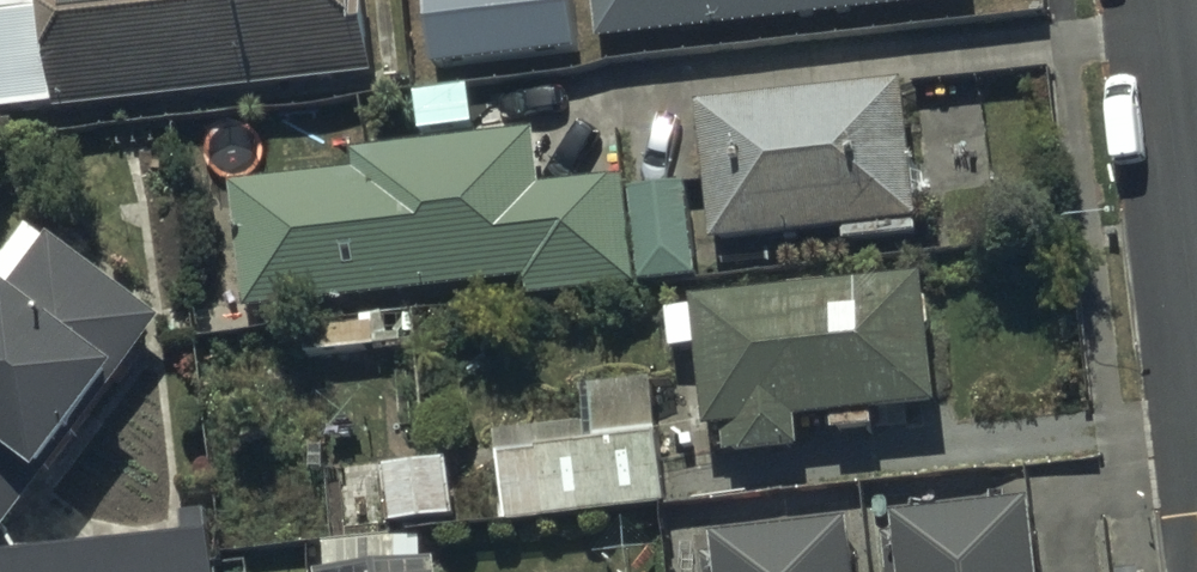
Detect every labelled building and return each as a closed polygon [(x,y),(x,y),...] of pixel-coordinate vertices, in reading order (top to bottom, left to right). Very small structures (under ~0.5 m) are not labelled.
[(379,71),(371,0),(0,0),(0,113),(379,71)] [(433,84),(574,68),(566,0),(424,0),(433,84)] [(598,34),(905,0),(594,0),(598,34)] [(702,103),(717,240),(924,216),(908,80),(702,103)] [(235,180),(250,309),(530,277),(532,296),(636,285),(623,175),(542,184),(536,129),(355,150),(357,166),(235,180)] [(635,190),(645,280),(700,273),(690,183),(635,190)] [(9,530),(166,318),(52,234),(0,305),(0,524),(9,530)] [(930,273),(694,297),(695,305),(669,308),(673,348),(700,345),(708,429),(722,427),(725,456),(807,448),(804,416),(837,413),(838,433),(881,428),(879,408),(943,402),(930,273)] [(586,424),(499,432),(506,520),(664,507),(658,432),(587,438),(586,424)] [(451,459),(388,463),(392,519),(455,515),(451,459)] [(1041,502),(904,517),(906,535),(890,536),(893,571),(1049,571),(1041,502)] [(211,510),(183,513),(185,532),(0,550),(0,571),(217,571),(211,510)] [(861,523),(724,538),(725,556),(709,558),(711,571),(866,571),(861,523)] [(319,571),(440,571),(438,558),(318,571),(319,571)]
